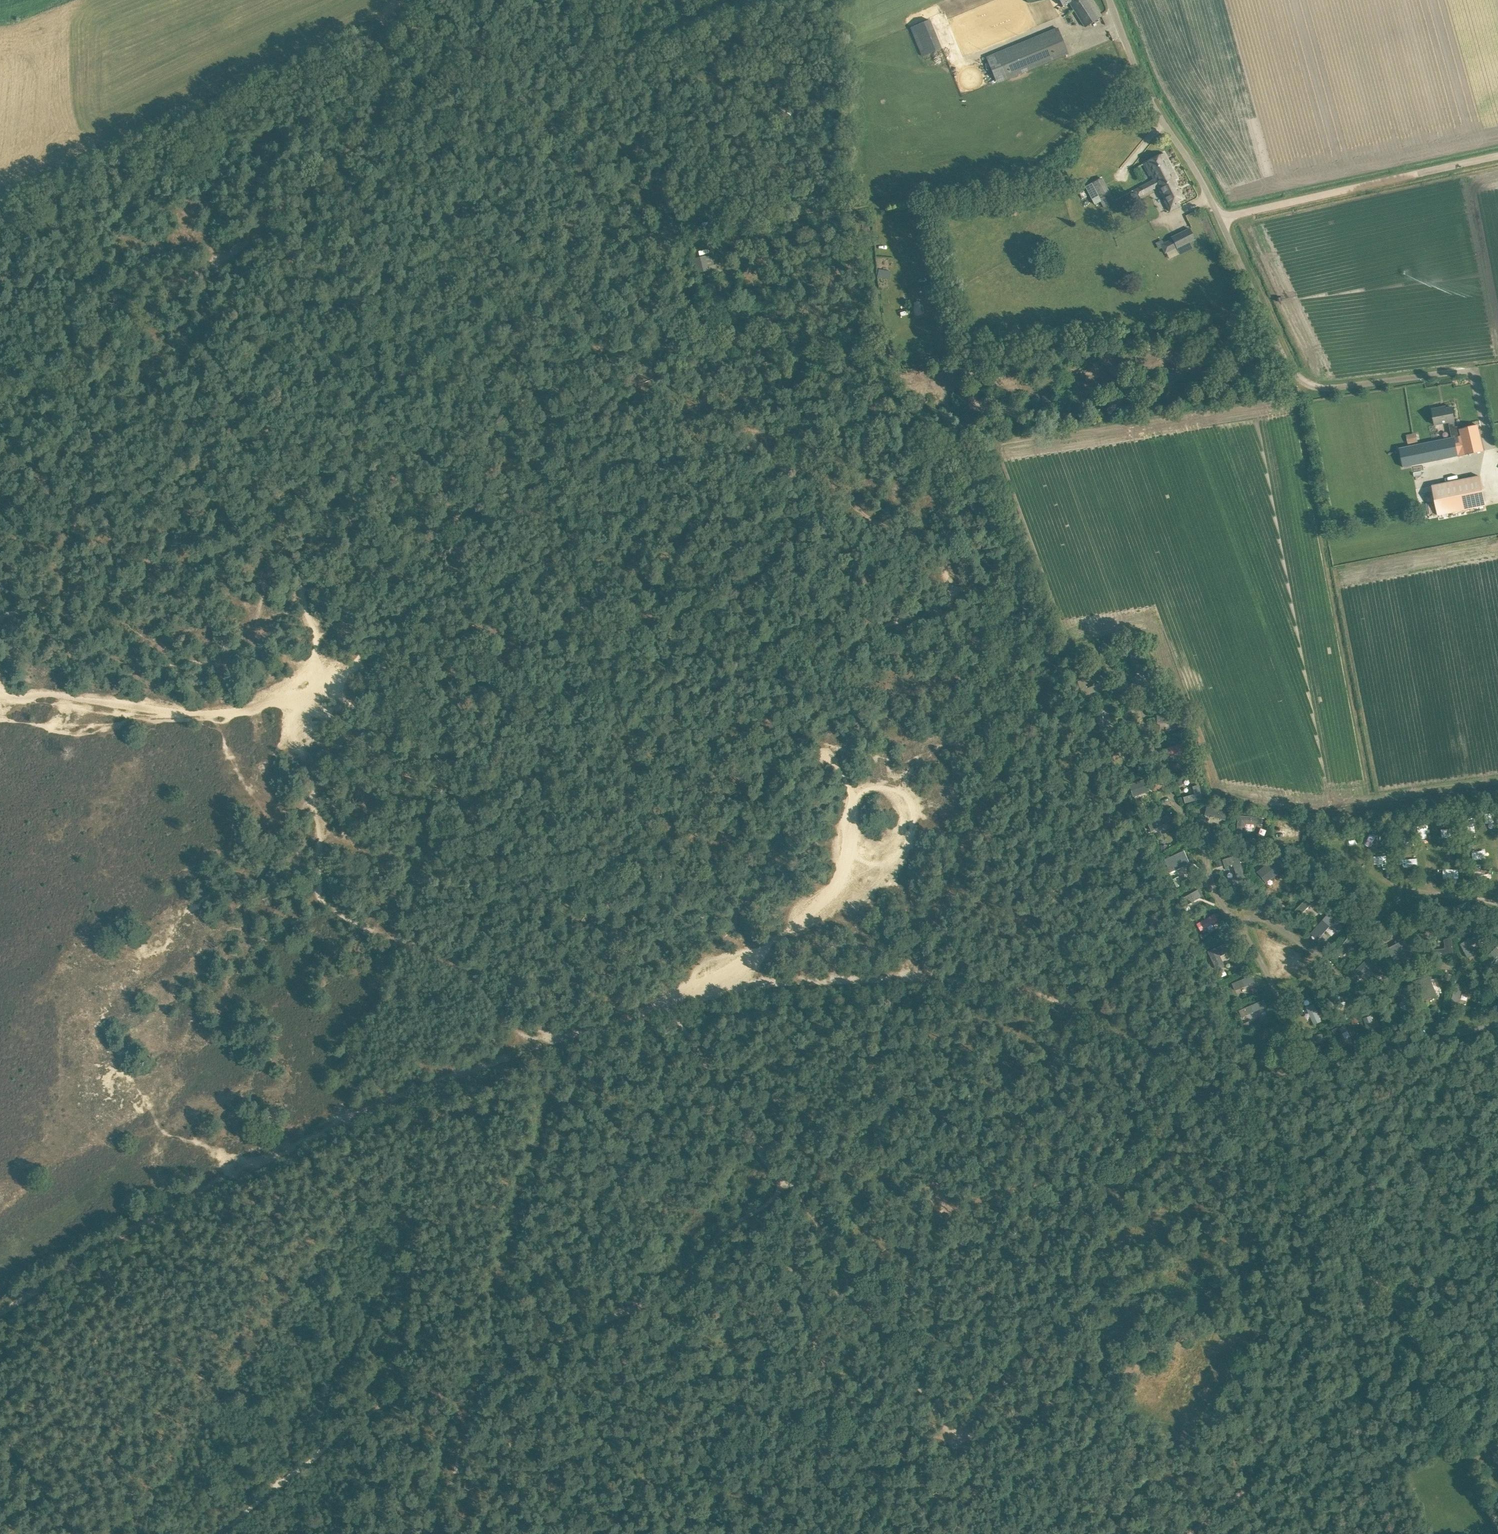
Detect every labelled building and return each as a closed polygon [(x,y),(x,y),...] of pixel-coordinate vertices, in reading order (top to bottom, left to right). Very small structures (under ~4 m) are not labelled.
[(960,31),(1009,10),(1005,1),(999,4),(997,0),(990,0),(953,16),(960,31)] [(1063,5),(1068,2),(1084,28),(1102,16),(1092,0),(1060,0),(1063,5)] [(922,55),(943,49),(934,19),(912,26),(922,55)] [(1001,21),(993,24),(998,38),(1006,35),(1001,21)] [(1058,28),(995,54),(1005,79),(1068,53),(1058,28)] [(961,71),(955,73),(961,87),(967,85),(961,71)] [(1155,187),(1157,186),(1173,178),(1174,180),(1175,180),(1177,178),(1164,153),(1143,163),(1149,176),(1151,175),(1153,178),(1151,180),(1155,187)] [(1092,183),(1104,206),(1114,201),(1102,178),(1092,183)] [(1180,206),(1178,200),(1183,198),(1175,180),(1174,180),(1173,178),(1157,186),(1157,187),(1169,211),(1180,206)] [(1140,186),(1144,193),(1157,187),(1157,186),(1155,187),(1151,180),(1140,186)] [(1172,238),(1160,244),(1165,253),(1176,248),(1177,249),(1195,240),(1189,228),(1171,237),(1172,238)] [(715,254),(698,256),(699,271),(717,269),(715,254)] [(935,297),(932,284),(924,286),(926,299),(935,297)] [(1449,422),(1452,437),(1462,436),(1460,429),(1460,425),(1455,426),(1454,421),(1455,421),(1452,407),(1441,409),(1441,407),(1432,409),(1435,425),(1449,422)] [(1452,437),(1415,445),(1419,464),(1484,451),(1478,425),(1460,429),(1462,436),(1452,437)] [(1486,505),(1480,476),(1432,485),(1438,515),(1486,505)] [(1164,748),(1166,757),(1180,753),(1178,744),(1164,748)] [(1142,778),(1126,783),(1129,796),(1146,791),(1142,778)] [(1198,783),(1190,786),(1193,794),(1182,797),(1184,803),(1203,798),(1198,783)] [(1148,829),(1169,821),(1167,814),(1145,822),(1148,829)] [(1259,831),(1259,815),(1237,815),(1237,831),(1259,831)] [(1281,821),(1280,832),(1295,833),(1295,822),(1281,821)] [(1161,858),(1167,871),(1188,863),(1182,849),(1161,858)] [(1385,866),(1386,852),(1374,852),(1374,866),(1385,866)] [(1239,854),(1215,860),(1217,867),(1232,863),(1237,883),(1246,880),(1239,854)] [(1254,872),(1265,883),(1284,865),(1274,854),(1254,872)] [(1187,909),(1205,901),(1198,888),(1181,896),(1187,909)] [(1302,913),(1313,903),(1307,896),(1296,906),(1302,913)] [(1198,930),(1218,921),(1214,913),(1194,922),(1198,930)] [(1321,947),(1341,927),(1328,913),(1307,932),(1321,947)] [(1339,957),(1353,942),(1347,937),(1334,952),(1339,957)] [(1464,958),(1477,953),(1472,937),(1459,941),(1464,958)] [(1391,961),(1410,953),(1404,939),(1385,947),(1391,961)] [(1484,959),(1491,963),(1497,953),(1497,949),(1493,946),(1484,959)] [(1221,953),(1210,956),(1214,969),(1225,965),(1221,953)] [(1365,960),(1353,969),(1358,976),(1370,967),(1365,960)] [(1233,990),(1255,981),(1251,973),(1230,983),(1233,990)] [(1415,977),(1420,1000),(1435,997),(1430,974),(1415,977)] [(1454,984),(1451,1001),(1467,1004),(1469,986),(1454,984)] [(1240,1016),(1266,1006),(1263,999),(1237,1009),(1240,1016)] [(1315,1002),(1304,1006),(1311,1025),(1322,1022),(1315,1002)]
